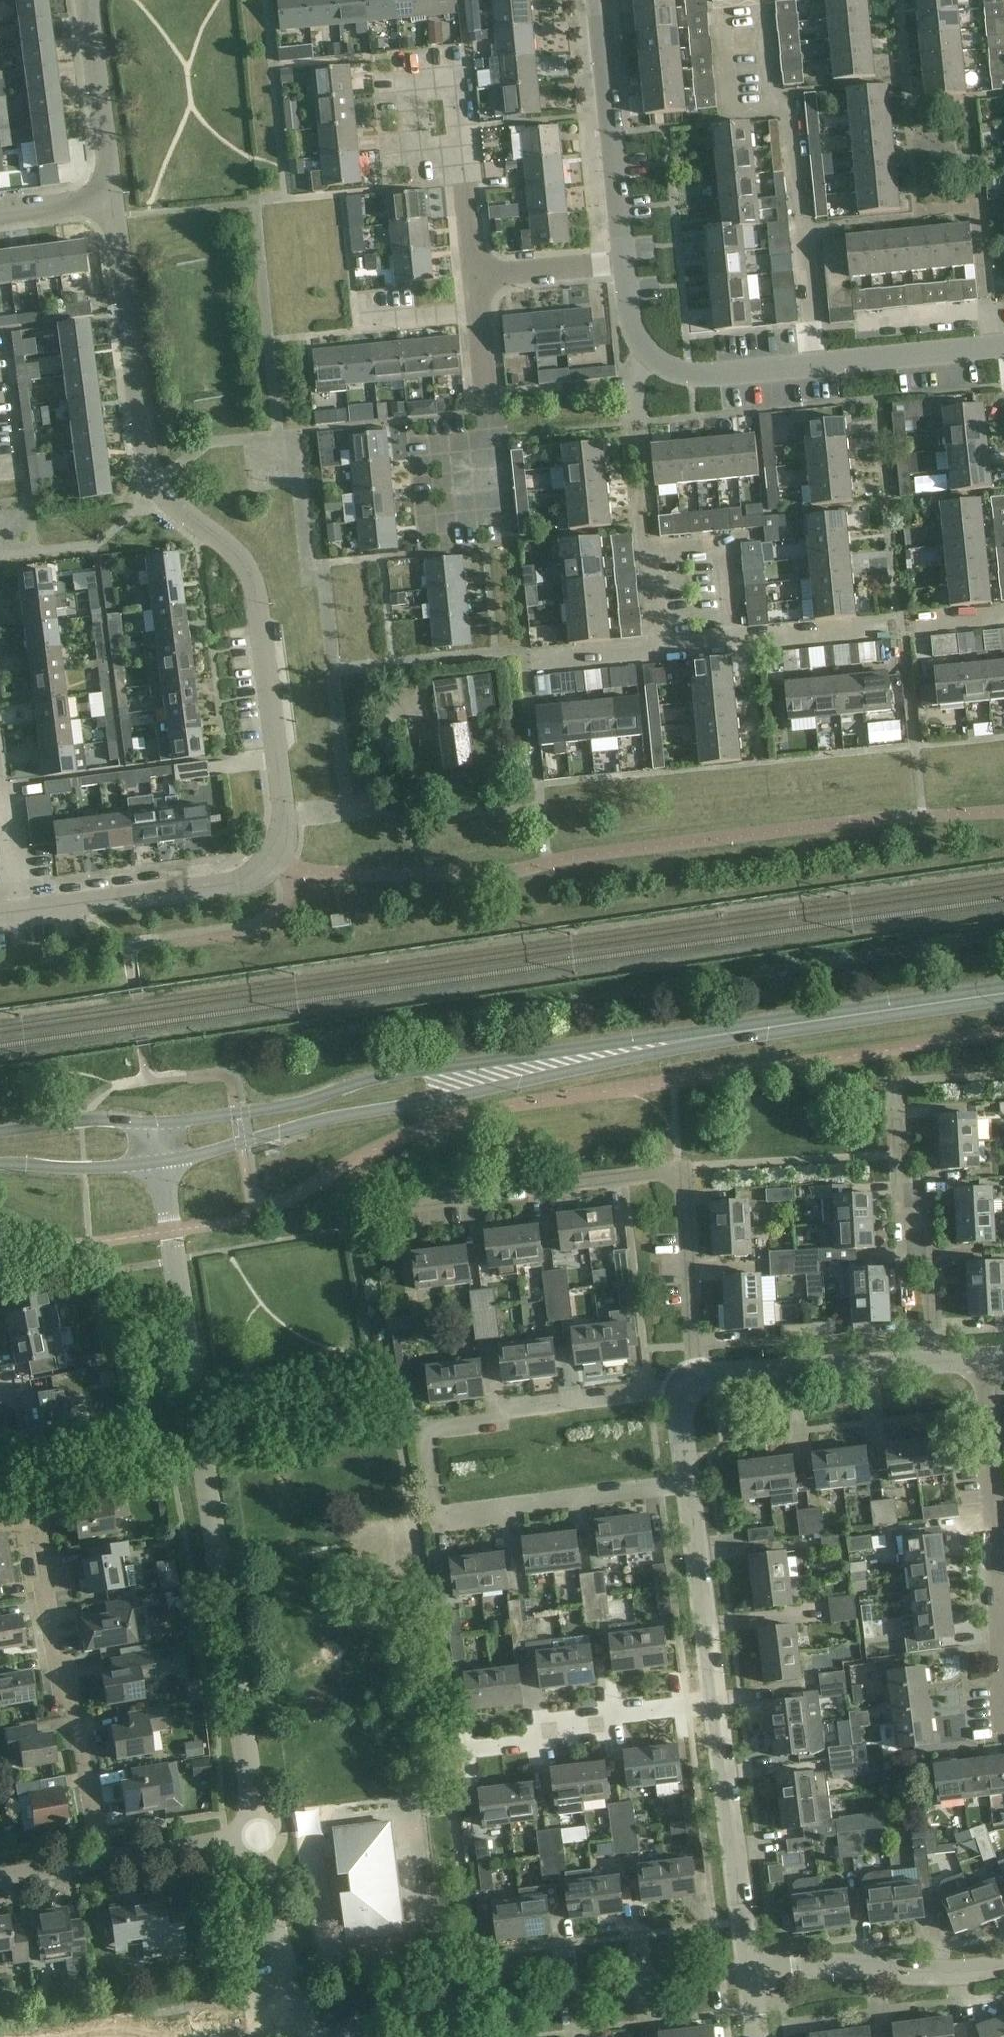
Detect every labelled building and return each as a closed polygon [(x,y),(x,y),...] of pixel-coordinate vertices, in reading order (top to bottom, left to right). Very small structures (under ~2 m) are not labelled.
[(17,19),(47,15),(45,0),(14,0),(17,19)] [(311,26),(309,0),(279,0),(282,29),(311,26)] [(311,26),(340,23),(338,0),(309,0),(311,26)] [(340,23),(369,20),(367,0),(338,0),(340,23)] [(397,17),(396,0),(367,0),(369,20),(397,17)] [(398,17),(412,16),(413,23),(427,21),(426,14),(425,0),(396,0),(398,17)] [(426,14),(456,11),(455,0),(425,0),(426,14)] [(496,29),(533,25),(530,0),(493,0),(496,29)] [(637,12),(678,8),(677,0),(636,0),(637,12)] [(869,14),(868,0),(827,0),(829,18),(869,14)] [(957,11),(956,0),(915,0),(917,15),(957,11)] [(707,5),(686,7),(687,15),(708,13),(707,5)] [(637,12),(639,32),(680,28),(678,8),(637,12)] [(960,31),(957,11),(917,15),(919,36),(960,31)] [(797,13),(776,15),(777,23),(798,21),(797,13)] [(871,35),(869,14),(829,18),(831,39),(871,35)] [(17,19),(20,44),(50,40),(47,15),(17,19)] [(984,20),(985,29),(1003,27),(1003,18),(984,20)] [(798,21),(777,23),(778,32),(798,30),(798,21)] [(535,54),(533,25),(496,29),(499,57),(535,54)] [(985,29),(986,37),(1003,36),(1003,27),(985,29)] [(639,32),(641,53),(682,48),(680,28),(639,32)] [(962,52),(960,31),(919,36),(921,56),(962,52)] [(873,55),(871,35),(831,39),(833,60),(873,55)] [(710,37),(689,39),(690,47),(711,45),(710,37)] [(53,65),(50,40),(20,44),(23,68),(53,65)] [(711,45),(690,47),(691,56),(711,54),(711,45)] [(291,48),(279,50),(280,62),(293,60),(291,48)] [(641,53),(643,73),(685,68),(682,48),(641,53)] [(964,73),(962,52),(921,56),(923,77),(964,73)] [(502,86),(538,82),(535,54),(499,57),(499,58),(490,59),(493,86),(502,86)] [(801,54),(780,56),(781,65),(802,63),(801,54)] [(875,76),(873,55),(833,60),(835,81),(875,76)] [(989,61),(989,70),(1003,69),(1003,60),(989,61)] [(802,63),(781,65),(782,73),(803,71),(802,63)] [(56,89),(53,65),(23,68),(26,93),(56,89)] [(316,98),(353,95),(350,65),(313,69),(316,98)] [(643,73),(646,93),(687,89),(685,68),(643,73)] [(989,70),(990,79),(1003,77),(1003,69),(989,70)] [(964,73),(923,77),(926,98),(966,94),(964,73)] [(714,77),(693,80),(694,88),(715,86),(714,77)] [(5,96),(9,95),(8,80),(0,81),(0,96),(5,96)] [(493,86),(496,116),(541,112),(538,82),(502,86),(493,86)] [(715,86),(694,88),(695,98),(715,96),(715,86)] [(849,111),(890,107),(888,86),(847,90),(849,111)] [(59,114),(56,89),(26,93),(29,117),(59,114)] [(689,109),(687,89),(646,93),(648,114),(689,109)] [(806,115),(818,113),(815,92),(803,94),(806,115)] [(355,123),(353,95),(316,98),(319,127),(355,123)] [(302,128),(301,100),(286,101),(287,129),(302,128)] [(890,107),(849,111),(851,131),(892,127),(890,107)] [(818,113),(806,115),(808,135),(820,134),(818,113)] [(62,138),(59,114),(29,117),(32,142),(62,138)] [(768,121),(770,146),(780,145),(778,120),(768,121)] [(716,151),(753,148),(750,122),(713,126),(716,151)] [(321,155),(358,152),(355,123),(319,127),(321,155)] [(524,159),(561,155),(558,126),(521,130),(524,159)] [(894,148),(892,127),(851,131),(853,151),(894,148)] [(820,134),(808,135),(810,155),(822,154),(820,134)] [(66,163),(62,138),(32,142),(35,167),(66,163)] [(783,170),(780,145),(770,146),(773,171),(783,170)] [(718,176),(755,173),(753,148),(716,151),(718,176)] [(896,168),(894,148),(853,151),(855,172),(896,168)] [(323,172),(312,173),(314,193),(325,192),(324,185),(361,181),(358,152),(321,155),(323,172)] [(812,176),(824,175),(822,154),(810,155),(812,176)] [(564,184),(561,155),(524,159),(526,187),(564,184)] [(516,162),(506,163),(507,170),(517,169),(516,162)] [(897,188),(896,168),(855,172),(856,192),(897,188)] [(785,195),(783,170),(773,171),(775,196),(785,195)] [(757,198),(755,173),(718,176),(720,201),(757,198)] [(826,195),(824,175),(812,176),(814,196),(826,195)] [(567,212),(564,184),(526,187),(529,216),(567,212)] [(897,188),(856,192),(858,213),(899,209),(897,188)] [(387,194),(390,223),(427,220),(424,190),(387,194)] [(366,195),(351,195),(353,252),(369,251),(366,195)] [(775,196),(778,222),(788,221),(786,199),(785,195),(775,196)] [(828,217),(826,195),(814,196),(816,218),(828,217)] [(777,208),(775,196),(757,198),(720,201),(723,226),(742,224),(742,225),(760,224),(758,210),(777,208)] [(506,205),(495,206),(497,219),(503,218),(507,218),(506,205)] [(569,241),(567,212),(529,216),(530,229),(521,230),(523,250),(534,249),(533,245),(569,241)] [(501,219),(490,220),(491,233),(502,232),(501,219)] [(430,248),(427,220),(390,223),(393,252),(430,248)] [(788,221),(778,222),(778,223),(767,224),(769,247),(790,244),(788,221)] [(744,249),(742,225),(742,224),(723,226),(706,228),(708,253),(744,249)] [(948,226),(952,267),(973,265),(969,224),(948,226)] [(928,228),(932,269),(952,267),(948,226),(928,228)] [(908,230),(911,270),(932,269),(928,228),(908,230)] [(887,232),(891,272),(911,270),(908,230),(887,232)] [(867,234),(871,274),(891,272),(887,232),(867,234)] [(847,237),(848,249),(849,261),(850,273),(850,276),(871,274),(867,234),(846,236),(847,237)] [(823,252),(848,249),(847,237),(821,239),(823,252)] [(80,243),(55,246),(59,277),(84,274),(80,243)] [(793,270),(790,244),(769,247),(771,272),(793,270)] [(59,277),(55,246),(30,249),(34,280),(59,277)] [(430,248),(393,252),(396,281),(433,277),(430,248)] [(6,252),(10,283),(34,280),(30,249),(6,252)] [(747,274),(744,249),(708,253),(710,278),(747,274)] [(849,261),(848,249),(823,252),(824,264),(849,261)] [(10,283),(6,252),(0,253),(0,285),(10,283)] [(381,274),(381,255),(359,255),(359,274),(381,274)] [(849,261),(824,264),(825,276),(850,273),(849,261)] [(795,295),(793,270),(771,272),(773,297),(795,295)] [(825,276),(826,287),(851,285),(850,276),(850,273),(825,276)] [(749,300),(747,274),(710,278),(713,303),(749,300)] [(953,281),(955,302),(977,300),(975,280),(962,281),(962,280),(953,281)] [(945,283),(933,284),(935,304),(955,302),(953,281),(945,282),(945,283)] [(935,304),(933,284),(921,285),(921,284),(913,285),(915,306),(935,304)] [(852,297),(851,292),(851,285),(826,287),(827,299),(852,297)] [(915,306),(913,285),(905,286),(893,288),(895,308),(915,306)] [(895,308),(893,288),(881,289),(881,288),(872,289),(874,310),(895,308)] [(852,297),(853,309),(853,313),(853,312),(874,310),(872,289),(864,290),(864,291),(851,292),(852,297)] [(66,309),(63,309),(64,319),(90,316),(88,302),(82,303),(81,293),(70,294),(72,304),(65,305),(66,309)] [(798,322),(795,295),(773,297),(776,324),(798,322)] [(853,309),(852,297),(827,299),(829,311),(853,309)] [(749,301),(749,300),(713,303),(715,328),(751,325),(750,313),(761,312),(760,300),(749,301)] [(591,307),(562,310),(565,347),(566,355),(596,352),(591,307)] [(38,312),(40,322),(64,319),(63,309),(38,312)] [(853,313),(853,309),(829,311),(830,324),(854,321),(853,312),(853,313)] [(565,347),(562,310),(533,313),(537,350),(537,358),(566,355),(565,347)] [(40,322),(38,312),(14,315),(15,325),(40,322)] [(507,353),(537,350),(533,313),(503,316),(507,353)] [(0,317),(0,327),(15,325),(14,315),(0,317)] [(56,326),(59,351),(89,347),(86,322),(56,326)] [(23,356),(33,355),(36,355),(34,338),(21,340),(20,331),(9,333),(13,357),(23,356)] [(428,338),(432,375),(461,372),(458,335),(428,338)] [(400,341),(403,378),(432,375),(428,338),(400,341)] [(400,341),(371,344),(375,381),(403,378),(400,341)] [(375,381),(371,344),(343,347),(346,383),(375,381)] [(89,347),(59,351),(62,375),(92,372),(89,347)] [(343,347),(313,349),(317,386),(318,393),(347,390),(346,383),(343,347)] [(23,356),(13,357),(16,381),(26,380),(26,381),(40,379),(38,363),(24,364),(23,356)] [(92,372),(62,375),(65,400),(95,396),(92,372)] [(552,383),(552,373),(539,374),(539,384),(552,383)] [(16,381),(19,406),(29,405),(26,381),(26,380),(16,381)] [(68,424),(99,421),(95,396),(65,400),(68,424)] [(410,415),(448,411),(447,399),(409,403),(410,415)] [(29,405),(19,406),(22,430),(32,429),(29,405)] [(942,409),(944,431),(985,426),(982,405),(942,409)] [(895,436),(906,434),(904,412),(892,414),(895,436)] [(794,423),(796,445),(805,444),(847,440),(844,418),(794,423)] [(102,445),(99,421),(68,424),(71,449),(102,445)] [(760,426),(762,448),(774,447),(772,425),(760,426)] [(987,447),(985,426),(944,431),(946,451),(987,447)] [(32,429),(22,430),(25,455),(35,454),(32,429)] [(348,434),(351,464),(388,460),(385,431),(348,434)] [(909,455),(906,434),(895,436),(897,456),(909,455)] [(754,436),(733,438),(737,479),(758,477),(754,436)] [(713,440),(717,481),(737,479),(733,438),(713,440)] [(697,483),(717,481),(713,440),(693,442),(697,483)] [(807,464),(849,460),(847,440),(805,444),(807,464)] [(677,485),(697,483),(693,442),(672,444),(677,485)] [(565,468),(605,464),(603,443),(563,447),(565,468)] [(656,488),(677,485),(672,444),(651,446),(656,488)] [(105,469),(102,445),(71,449),(74,473),(105,469)] [(776,467),(774,447),(762,448),(764,469),(776,467)] [(989,468),(987,447),(946,451),(948,472),(989,468)] [(511,451),(513,474),(525,473),(523,450),(511,451)] [(35,454),(25,455),(28,479),(38,478),(38,479),(54,478),(52,462),(45,462),(44,453),(35,454)] [(911,476),(909,455),(897,456),(899,477),(911,476)] [(354,492),(391,488),(388,460),(351,464),(354,492)] [(810,485),(851,481),(849,460),(807,464),(810,485)] [(607,485),(605,464),(565,468),(567,489),(607,485)] [(776,467),(764,469),(766,489),(778,488),(776,467)] [(989,468),(948,472),(950,494),(991,490),(989,468)] [(108,494),(105,469),(74,473),(78,498),(108,494)] [(527,493),(525,473),(513,474),(515,494),(527,493)] [(913,495),(911,476),(899,477),(901,496),(913,495)] [(41,504),(38,479),(38,478),(28,479),(32,506),(41,504)] [(851,481),(810,485),(812,506),(853,502),(851,481)] [(609,505),(607,485),(567,489),(570,509),(609,505)] [(357,521),(394,517),(391,488),(354,492),(357,521)] [(781,509),(778,488),(766,489),(769,510),(781,509)] [(529,513),(527,493),(515,494),(517,514),(529,513)] [(991,498),(992,508),(1003,507),(1003,497),(991,498)] [(940,504),(942,525),(982,521),(980,500),(940,504)] [(609,505),(570,509),(572,530),(611,526),(609,505)] [(729,509),(712,511),(713,521),(721,520),(730,519),(729,509)] [(712,511),(700,512),(702,533),(731,530),(730,519),(721,520),(713,521),(712,511)] [(529,513),(517,514),(519,535),(531,533),(529,513)] [(808,539),(848,535),(846,513),(805,517),(808,539)] [(689,514),(672,515),(672,525),(690,523),(689,514)] [(672,525),(672,515),(659,516),(661,537),(674,535),(674,536),(690,534),(690,533),(691,533),(690,523),(672,525)] [(763,515),(742,517),(743,529),(764,527),(765,526),(764,517),(763,515)] [(778,515),(764,517),(765,526),(764,527),(765,536),(780,535),(778,515)] [(397,546),(394,517),(357,521),(360,550),(397,546)] [(984,541),(982,521),(942,525),(944,545),(984,541)] [(343,541),(341,524),(326,525),(328,543),(343,541)] [(994,532),(996,549),(1003,548),(1003,531),(994,532)] [(632,533),(611,536),(612,545),(633,543),(632,533)] [(810,559),(850,555),(848,535),(808,539),(810,559)] [(562,564),(604,559),(601,539),(560,543),(562,564)] [(761,541),(741,543),(742,557),(752,556),(753,565),(754,573),(764,572),(761,541)] [(986,561),(984,541),(944,545),(946,566),(986,561)] [(147,582),(177,578),(174,553),(144,557),(146,571),(137,572),(139,586),(147,584),(147,582)] [(812,579),(852,575),(850,555),(810,559),(812,579)] [(752,556),(742,557),(744,574),(754,573),(753,565),(752,556)] [(426,560),(429,589),(466,586),(463,557),(426,560)] [(564,584),(606,580),(604,559),(562,564),(564,584)] [(988,582),(986,561),(946,566),(948,586),(988,582)] [(635,568),(625,570),(626,578),(627,586),(637,585),(635,568)] [(15,573),(18,599),(49,595),(50,597),(65,596),(64,585),(61,583),(48,585),(46,569),(15,573)] [(102,588),(110,587),(108,570),(100,571),(102,588)] [(625,570),(614,571),(616,587),(627,586),(626,578),(625,570)] [(87,590),(96,589),(94,572),(85,573),(87,590)] [(855,595),(852,575),(812,579),(814,599),(855,595)] [(147,584),(150,607),(181,604),(177,578),(147,582),(147,584)] [(567,604),(608,600),(606,580),(564,584),(567,604)] [(988,582),(948,586),(950,607),(990,603),(988,582)] [(468,614),(466,586),(429,589),(432,618),(468,614)] [(113,607),(110,587),(102,588),(104,608),(113,607)] [(99,614),(96,589),(87,590),(90,615),(99,614)] [(406,605),(404,593),(391,594),(392,606),(406,605)] [(66,608),(65,596),(50,597),(49,595),(18,599),(22,624),(53,620),(51,609),(66,608)] [(767,595),(756,596),(757,605),(758,613),(768,612),(767,595)] [(857,616),(855,595),(814,599),(816,621),(857,616)] [(756,596),(746,597),(749,627),(770,625),(768,612),(758,613),(757,605),(756,596)] [(610,620),(608,600),(567,604),(569,625),(610,620)] [(150,607),(154,633),(184,629),(181,604),(150,607)] [(639,609),(629,610),(630,618),(631,627),(641,626),(639,609)] [(629,610),(618,611),(620,628),(631,627),(630,618),(629,610)] [(93,641),(102,639),(99,614),(90,615),(93,641)] [(471,643),(468,614),(432,618),(435,647),(471,643)] [(25,649),(56,645),(53,620),(22,624),(25,649)] [(108,639),(118,638),(115,620),(106,621),(108,639)] [(612,642),(610,620),(569,625),(571,646),(612,642)] [(187,654),(184,629),(154,633),(154,635),(142,637),(144,647),(155,646),(157,658),(187,654)] [(983,632),(974,633),(976,653),(986,652),(983,632)] [(960,654),(958,634),(957,634),(948,635),(932,637),(933,657),(949,655),(949,656),(959,655),(959,654),(960,654)] [(120,657),(118,638),(108,639),(111,659),(120,657)] [(96,666),(106,664),(102,639),(93,641),(96,666)] [(884,641),(875,642),(877,662),(886,661),(884,641)] [(860,644),(849,645),(851,664),(862,663),(860,644)] [(28,674),(59,670),(56,645),(25,649),(28,674)] [(835,646),(824,647),(826,667),(837,666),(835,646)] [(809,649),(799,650),(801,670),(811,669),(809,649)] [(187,654),(157,658),(160,683),(190,679),(187,654)] [(694,682),(735,678),(733,657),(692,661),(694,682)] [(1003,699),(1003,662),(986,664),(990,700),(1003,699)] [(99,691),(109,690),(106,664),(96,666),(99,691)] [(645,688),(657,686),(654,664),(643,665),(645,688)] [(962,666),(965,703),(990,700),(986,664),(962,666)] [(636,666),(612,668),(614,688),(638,685),(636,666)] [(923,707),(965,703),(962,666),(936,669),(938,685),(920,687),(923,707)] [(586,671),(588,691),(614,688),(612,668),(586,671)] [(32,700),(63,696),(59,670),(28,674),(32,700)] [(115,689),(124,688),(121,670),(112,671),(115,689)] [(560,674),(563,694),(588,691),(586,671),(560,674)] [(888,672),(863,674),(867,712),(892,709),(888,672)] [(563,694),(560,674),(534,676),(536,697),(563,694)] [(838,677),(842,714),(867,712),(863,674),(838,677)] [(491,675),(473,678),(479,717),(480,717),(495,715),(497,715),(491,675)] [(812,680),(816,717),(842,714),(838,677),(812,680)] [(697,703),(737,698),(735,678),(694,682),(697,703)] [(163,708),(194,704),(190,679),(160,683),(160,685),(150,686),(151,697),(162,696),(163,708)] [(465,710),(460,679),(433,683),(437,714),(449,713),(451,729),(440,731),(442,747),(438,747),(440,764),(445,763),(445,769),(463,766),(462,760),(472,759),(467,726),(466,719),(464,710),(465,710)] [(816,717),(812,680),(788,682),(792,720),(816,717)] [(647,708),(659,707),(657,686),(645,688),(647,708)] [(118,714),(127,713),(124,688),(115,689),(118,714)] [(103,716),(112,715),(109,690),(99,691),(103,716)] [(66,721),(63,696),(32,700),(35,725),(66,721)] [(615,701),(619,737),(645,735),(641,698),(615,701)] [(699,723),(739,719),(737,698),(697,703),(699,723)] [(620,750),(619,737),(615,701),(590,703),(594,740),(595,753),(620,750)] [(564,706),(568,743),(594,740),(590,703),(564,706)] [(197,729),(194,704),(163,708),(165,721),(155,722),(153,725),(155,735),(156,734),(197,729)] [(566,743),(568,743),(564,706),(538,709),(541,746),(556,744),(557,755),(567,754),(566,743)] [(649,728),(661,727),(659,707),(647,708),(649,728)] [(121,738),(131,737),(127,713),(118,714),(121,738)] [(103,717),(96,718),(97,729),(104,728),(106,740),(115,739),(112,715),(103,716),(103,717)] [(701,743),(741,739),(739,719),(699,723),(701,743)] [(69,745),(66,721),(35,725),(38,749),(69,745)] [(651,748),(663,747),(661,727),(649,728),(651,748)] [(200,755),(197,729),(156,734),(160,760),(200,755)] [(131,737),(121,738),(123,759),(133,757),(131,737)] [(118,759),(115,739),(106,740),(108,761),(118,759)] [(744,760),(741,739),(701,743),(703,764),(744,760)] [(69,745),(38,749),(42,775),(73,771),(71,758),(83,756),(81,744),(69,745)] [(665,768),(663,747),(651,748),(653,769),(665,768)] [(208,777),(206,761),(173,765),(174,775),(175,781),(208,777)] [(174,775),(173,765),(148,769),(149,779),(174,775)] [(129,771),(122,772),(124,788),(134,787),(133,783),(131,771),(129,771)] [(97,775),(98,784),(117,782),(116,773),(97,775)] [(98,784),(97,775),(79,778),(80,787),(98,784)] [(43,782),(44,795),(49,795),(70,793),(69,779),(43,782)] [(49,795),(44,795),(24,798),(26,811),(50,808),(49,795)] [(127,813),(131,845),(156,841),(152,810),(151,796),(126,799),(128,813),(127,813)] [(152,810),(156,841),(181,838),(177,807),(178,806),(176,796),(164,798),(165,808),(152,810)] [(203,803),(178,806),(177,807),(181,838),(207,835),(203,803)] [(26,811),(27,822),(52,819),(50,808),(26,811)] [(127,813),(102,816),(106,848),(131,845),(127,813)] [(102,816),(77,820),(82,851),(106,848),(102,816)] [(27,822),(29,834),(52,831),(51,823),(52,823),(52,819),(27,822)] [(77,820),(52,823),(51,823),(52,831),(54,844),(56,854),(82,851),(77,820)] [(54,844),(52,831),(29,834),(31,846),(54,844)] [(352,925),(350,913),(331,916),(333,928),(352,925)] [(935,1124),(936,1143),(979,1140),(977,1115),(941,1117),(941,1121),(938,1121),(935,1124)] [(980,1166),(979,1140),(936,1143),(937,1161),(940,1164),(943,1164),(944,1168),(980,1166)] [(824,1225),(837,1224),(837,1223),(874,1221),(873,1194),(849,1195),(848,1185),(818,1186),(819,1200),(822,1200),(824,1225)] [(957,1216),(994,1214),(993,1187),(956,1189),(957,1216)] [(793,1201),(793,1188),(767,1189),(767,1202),(793,1201)] [(713,1203),(714,1230),(751,1228),(750,1201),(713,1203)] [(611,1209),(586,1212),(590,1249),(616,1246),(611,1209)] [(563,1253),(590,1249),(586,1212),(559,1215),(563,1253)] [(996,1241),(994,1214),(957,1216),(959,1242),(996,1241)] [(876,1248),(874,1221),(837,1223),(837,1224),(838,1249),(876,1248)] [(539,1225),(513,1228),(517,1266),(543,1262),(539,1225)] [(491,1269),(517,1266),(513,1228),(486,1232),(491,1269)] [(752,1254),(751,1228),(714,1230),(715,1256),(752,1254)] [(467,1247),(440,1250),(445,1286),(472,1283),(467,1247)] [(795,1251),(795,1263),(820,1261),(820,1249),(795,1251)] [(419,1290),(445,1286),(440,1250),(414,1253),(419,1290)] [(613,1251),(617,1285),(630,1283),(626,1250),(613,1251)] [(770,1264),(795,1263),(795,1251),(770,1252),(770,1264)] [(820,1261),(795,1263),(796,1275),(806,1274),(807,1300),(824,1299),(823,1273),(821,1273),(820,1261)] [(970,1290),(1003,1288),(1003,1261),(969,1263),(970,1290)] [(796,1275),(795,1263),(770,1264),(771,1276),(796,1275)] [(853,1296),(890,1294),(889,1268),(852,1270),(852,1274),(844,1274),(839,1280),(840,1298),(853,1297),(853,1296)] [(555,1271),(558,1296),(571,1295),(568,1270),(555,1271)] [(546,1298),(558,1296),(555,1271),(543,1273),(546,1298)] [(726,1303),(763,1301),(762,1275),(725,1277),(726,1303)] [(633,1311),(630,1283),(617,1285),(620,1311),(621,1313),(633,1311)] [(970,1290),(971,1316),(1003,1315),(1003,1288),(970,1290)] [(482,1291),(486,1315),(498,1313),(494,1289),(482,1291)] [(473,1317),(486,1315),(482,1291),(470,1292),(473,1317)] [(16,1312),(7,1314),(11,1340),(59,1331),(54,1305),(50,1306),(47,1293),(14,1299),(16,1312)] [(891,1321),(890,1294),(853,1296),(853,1297),(855,1333),(867,1332),(867,1322),(891,1321)] [(571,1295),(558,1296),(561,1321),(574,1319),(571,1295)] [(561,1321),(558,1296),(546,1298),(549,1322),(561,1321)] [(104,1299),(90,1302),(94,1321),(108,1318),(104,1299)] [(763,1301),(726,1303),(728,1329),(765,1327),(763,1301)] [(409,1305),(410,1316),(412,1316),(414,1328),(412,1329),(412,1332),(425,1330),(421,1303),(409,1305)] [(636,1332),(633,1311),(621,1313),(620,1311),(609,1312),(611,1325),(600,1326),(604,1363),(630,1360),(627,1334),(636,1332)] [(498,1313),(486,1315),(489,1340),(501,1338),(498,1313)] [(489,1340),(486,1315),(473,1317),(477,1341),(489,1340)] [(385,1319),(387,1333),(400,1331),(400,1330),(412,1329),(414,1328),(412,1316),(410,1316),(385,1319)] [(99,1353),(86,1356),(88,1368),(118,1363),(117,1357),(109,1319),(93,1323),(99,1353)] [(809,1324),(810,1337),(833,1335),(833,1322),(809,1324)] [(783,1338),(810,1337),(809,1324),(782,1325),(783,1338)] [(604,1363),(600,1326),(574,1329),(578,1366),(604,1363)] [(59,1331),(11,1340),(16,1365),(29,1363),(31,1376),(67,1369),(59,1331)] [(405,1371),(400,1331),(387,1333),(392,1373),(405,1371)] [(553,1341),(527,1344),(532,1380),(558,1377),(553,1341)] [(506,1384),(532,1380),(527,1344),(501,1347),(506,1384)] [(455,1364),(459,1401),(486,1397),(481,1361),(455,1364)] [(459,1401),(455,1364),(429,1367),(434,1404),(459,1401)] [(85,1405),(78,1372),(53,1376),(56,1392),(23,1398),(30,1436),(69,1428),(65,1409),(85,1405)] [(89,1429),(57,1435),(60,1451),(92,1442),(89,1429)] [(914,1441),(918,1478),(942,1475),(937,1439),(914,1441)] [(918,1478),(914,1441),(886,1445),(890,1481),(918,1478)] [(867,1447),(840,1451),(845,1487),(871,1484),(867,1447)] [(845,1487),(840,1451),(815,1454),(820,1490),(845,1487)] [(793,1456),(767,1460),(772,1496),(773,1505),(798,1502),(797,1493),(798,1492),(793,1456)] [(745,1499),(772,1496),(767,1460),(740,1463),(745,1499)] [(148,1479),(133,1482),(136,1495),(151,1492),(151,1496),(162,1494),(159,1476),(148,1479)] [(128,1514),(124,1489),(97,1494),(86,1496),(88,1507),(73,1510),(79,1539),(114,1532),(112,1517),(128,1514)] [(895,1498),(883,1500),(885,1524),(898,1523),(895,1498)] [(873,1526),(885,1524),(883,1500),(870,1501),(873,1526)] [(958,1515),(957,1503),(922,1507),(923,1519),(958,1515)] [(809,1509),(812,1535),(824,1533),(821,1507),(809,1509)] [(812,1535),(809,1509),(796,1510),(799,1536),(812,1535)] [(650,1515),(623,1518),(628,1554),(654,1551),(650,1515)] [(628,1554),(623,1518),(598,1521),(602,1557),(628,1554)] [(774,1539),(772,1526),(747,1529),(749,1543),(774,1539)] [(551,1535),(556,1571),(582,1568),(577,1532),(551,1535)] [(822,1550),(847,1547),(846,1538),(846,1533),(820,1537),(822,1550)] [(8,1559),(4,1534),(0,1534),(0,1560),(8,1559)] [(556,1571),(551,1535),(525,1538),(530,1575),(556,1571)] [(846,1538),(847,1547),(848,1553),(873,1549),(871,1535),(846,1538)] [(900,1567),(909,1566),(945,1561),(942,1535),(905,1540),(906,1541),(897,1542),(900,1567)] [(93,1561),(83,1563),(88,1595),(122,1589),(136,1586),(132,1567),(125,1568),(123,1556),(129,1555),(126,1543),(91,1549),(93,1561)] [(478,1555),(483,1592),(509,1589),(505,1552),(478,1555)] [(753,1583),(789,1579),(785,1552),(750,1556),(753,1583)] [(457,1595),(483,1592),(478,1555),(453,1559),(457,1595)] [(176,1558),(158,1561),(163,1588),(181,1584),(176,1558)] [(13,1584),(8,1559),(0,1560),(0,1587),(13,1584)] [(948,1586),(945,1561),(909,1566),(912,1591),(948,1586)] [(852,1573),(868,1571),(867,1562),(851,1564),(852,1573)] [(656,1590),(669,1588),(666,1563),(652,1565),(656,1590)] [(868,1571),(852,1573),(853,1582),(869,1580),(868,1571)] [(592,1573),(595,1598),(608,1597),(605,1572),(592,1573)] [(583,1600),(595,1598),(592,1573),(580,1575),(583,1600)] [(789,1579),(753,1583),(757,1609),(792,1605),(789,1579)] [(915,1615),(951,1611),(948,1586),(912,1591),(915,1615)] [(669,1588),(656,1590),(659,1615),(672,1613),(669,1588)] [(830,1610),(856,1607),(854,1596),(829,1599),(830,1610)] [(608,1597),(595,1598),(599,1623),(611,1622),(608,1597)] [(140,1611),(138,1598),(105,1603),(107,1616),(81,1620),(86,1651),(137,1642),(131,1612),(140,1611)] [(533,1598),(521,1600),(524,1625),(536,1624),(535,1614),(533,1598)] [(599,1623),(595,1598),(583,1600),(586,1625),(599,1623)] [(511,1626),(524,1625),(521,1600),(509,1601),(511,1626)] [(861,1607),(863,1622),(873,1620),(871,1606),(861,1607)] [(856,1607),(830,1610),(832,1623),(857,1620),(856,1607)] [(446,1611),(449,1636),(462,1634),(459,1609),(446,1611)] [(951,1611),(915,1615),(916,1630),(905,1631),(907,1653),(941,1649),(940,1639),(954,1637),(951,1611)] [(24,1645),(19,1616),(0,1619),(0,1650),(24,1645)] [(873,1620),(863,1622),(865,1639),(875,1638),(873,1620)] [(636,1622),(611,1625),(617,1671),(642,1668),(638,1632),(637,1632),(636,1622)] [(536,1624),(524,1625),(527,1650),(528,1650),(539,1649),(536,1624)] [(527,1650),(524,1625),(511,1626),(514,1652),(527,1650)] [(762,1657),(798,1652),(795,1626),(759,1630),(762,1657)] [(664,1628),(638,1632),(642,1668),(668,1665),(664,1628)] [(462,1634),(449,1636),(452,1661),(465,1659),(462,1634)] [(566,1648),(570,1685),(596,1682),(592,1645),(590,1645),(589,1635),(564,1638),(565,1648),(566,1648)] [(539,1649),(528,1650),(529,1658),(540,1656),(544,1688),(570,1685),(566,1648),(565,1648),(550,1650),(549,1640),(538,1641),(539,1649)] [(156,1679),(151,1652),(112,1659),(114,1671),(102,1673),(107,1704),(143,1698),(140,1682),(156,1679)] [(798,1652),(762,1657),(766,1683),(801,1678),(798,1652)] [(3,1665),(0,1666),(0,1705),(34,1699),(29,1673),(5,1677),(3,1665)] [(520,1667),(493,1670),(497,1706),(524,1703),(520,1667)] [(891,1698),(927,1693),(924,1667),(888,1672),(891,1698)] [(472,1710),(497,1706),(493,1670),(467,1673),(472,1710)] [(821,1687),(846,1684),(844,1671),(819,1674),(821,1687)] [(846,1684),(821,1687),(822,1698),(847,1695),(846,1684)] [(864,1701),(862,1685),(852,1686),(854,1702),(864,1701)] [(768,1703),(771,1730),(823,1723),(818,1691),(792,1694),(792,1700),(768,1703)] [(930,1718),(927,1693),(891,1698),(894,1722),(930,1718)] [(165,1729),(161,1707),(129,1713),(132,1725),(112,1728),(117,1760),(153,1754),(149,1732),(165,1729)] [(849,1712),(851,1721),(851,1727),(861,1726),(859,1711),(849,1712)] [(933,1744),(930,1718),(894,1722),(897,1748),(933,1744)] [(854,1744),(851,1727),(851,1721),(843,1722),(847,1745),(828,1748),(830,1760),(855,1757),(853,1744),(854,1744)] [(823,1723),(771,1730),(775,1756),(810,1752),(811,1755),(826,1750),(823,1723)] [(861,1726),(851,1727),(854,1744),(863,1742),(861,1726)] [(19,1740),(17,1728),(6,1730),(10,1756),(21,1755),(23,1768),(56,1762),(52,1735),(19,1740)] [(203,1755),(201,1741),(184,1743),(186,1758),(203,1755)] [(678,1744),(653,1747),(657,1784),(683,1781),(678,1744)] [(657,1784),(653,1747),(626,1751),(631,1787),(657,1784)] [(927,1754),(916,1756),(918,1770),(929,1769),(927,1754)] [(990,1795),(1003,1793),(1003,1756),(985,1759),(990,1795)] [(856,1763),(855,1757),(830,1760),(831,1772),(856,1769),(861,1775),(872,1774),(870,1762),(856,1763)] [(960,1762),(965,1798),(990,1795),(985,1759),(960,1762)] [(579,1765),(584,1801),(611,1798),(606,1761),(579,1765)] [(965,1798),(960,1762),(935,1765),(939,1801),(965,1798)] [(169,1782),(166,1763),(132,1769),(134,1781),(121,1783),(126,1815),(165,1808),(161,1783),(169,1782)] [(584,1801),(579,1765),(554,1768),(559,1804),(560,1814),(585,1811),(584,1801)] [(778,1776),(781,1803),(829,1797),(826,1771),(814,1772),(778,1776)] [(42,1793),(40,1782),(16,1786),(18,1797),(30,1795),(36,1829),(67,1824),(61,1790),(42,1793)] [(533,1782),(507,1785),(511,1822),(538,1819),(533,1782)] [(485,1826),(511,1822),(507,1785),(481,1789),(485,1826)] [(681,1795),(684,1820),(697,1818),(694,1793),(681,1795)] [(829,1797),(781,1803),(784,1829),(803,1827),(809,1826),(810,1837),(811,1838),(812,1838),(838,1835),(850,1834),(862,1832),(862,1830),(885,1828),(883,1812),(839,1817),(839,1819),(832,1820),(829,1797)] [(621,1804),(624,1828),(636,1827),(634,1802),(621,1804)] [(612,1830),(624,1828),(621,1804),(609,1805),(612,1830)] [(697,1818),(684,1820),(688,1845),(701,1843),(697,1818)] [(404,1933),(391,1822),(336,1829),(340,1859),(328,1861),(335,1911),(346,1910),(350,1940),(404,1933)] [(970,1829),(973,1839),(976,1838),(988,1834),(989,1833),(988,1832),(986,1824),(970,1829)] [(636,1827),(624,1828),(627,1853),(639,1852),(636,1827)] [(627,1853),(624,1828),(612,1830),(615,1855),(627,1853)] [(549,1830),(552,1852),(564,1851),(562,1829),(549,1830)] [(936,1829),(924,1830),(927,1855),(939,1854),(955,1852),(952,1844),(938,1845),(936,1829)] [(973,1839),(970,1829),(955,1835),(958,1844),(973,1839)] [(988,1834),(996,1857),(1003,1854),(1003,1842),(999,1829),(988,1832),(989,1833),(988,1834)] [(540,1854),(552,1852),(549,1830),(537,1832),(540,1854)] [(927,1855),(924,1830),(911,1831),(914,1856),(927,1855)] [(862,1832),(850,1834),(853,1857),(865,1856),(862,1832)] [(853,1857),(850,1834),(838,1835),(841,1859),(853,1857)] [(996,1857),(988,1834),(976,1838),(984,1861),(996,1857)] [(804,1837),(786,1840),(787,1852),(813,1849),(812,1838),(811,1838),(810,1837),(804,1837)] [(478,1866),(491,1864),(488,1840),(475,1841),(478,1866)] [(564,1851),(552,1852),(555,1879),(568,1878),(573,1919),(599,1915),(594,1879),(592,1879),(591,1870),(567,1873),(564,1851)] [(555,1879),(552,1852),(540,1854),(543,1881),(555,1879)] [(693,1858),(667,1861),(672,1898),(698,1895),(693,1858)] [(645,1901),(672,1898),(667,1861),(641,1864),(645,1901)] [(491,1864),(478,1866),(481,1891),(494,1889),(491,1864)] [(870,1924),(896,1921),(892,1884),(893,1884),(891,1870),(876,1872),(872,1873),(868,1874),(865,1877),(863,1880),(862,1883),(862,1887),(864,1901),(868,1900),(870,1924)] [(968,1890),(971,1889),(965,1873),(949,1878),(946,1879),(944,1880),(942,1882),(941,1883),(941,1885),(941,1886),(941,1888),(944,1898),(943,1899),(955,1934),(980,1925),(968,1890)] [(620,1875),(594,1879),(599,1915),(625,1912),(620,1875)] [(795,1882),(794,1885),(795,1895),(794,1895),(798,1933),(824,1930),(820,1892),(821,1892),(820,1877),(799,1880),(795,1882)] [(920,1881),(893,1884),(892,1884),(896,1921),(924,1918),(920,1881)] [(971,1889),(968,1890),(980,1925),(1003,1916),(1003,1911),(993,1881),(971,1889)] [(820,1892),(824,1930),(850,1927),(846,1890),(821,1892),(820,1892)] [(521,1900),(525,1936),(552,1933),(547,1896),(521,1900)] [(499,1939),(525,1936),(521,1900),(495,1903),(499,1939)] [(164,1913),(163,1903),(110,1911),(114,1943),(142,1939),(145,1959),(185,1953),(179,1911),(164,1913)] [(66,1910),(34,1914),(41,1962),(65,1958),(72,2005),(91,2002),(86,1967),(79,1922),(68,1924),(66,1910)] [(8,1918),(0,1919),(0,1951),(1,1951),(3,1964),(14,1962),(14,1963),(29,1960),(24,1925),(9,1927),(8,1918)] [(924,2022),(925,2036),(968,2036),(966,2028),(955,2029),(954,2025),(954,2018),(924,2022)] [(966,2028),(968,2036),(1003,2036),(1003,2018),(989,2023),(980,2026),(966,2028)] [(924,2022),(895,2025),(895,2032),(896,2036),(925,2036),(924,2022)] [(686,2030),(687,2036),(714,2036),(713,2027),(686,2030)] [(841,2031),(842,2036),(872,2036),(871,2034),(871,2028),(841,2031)]
